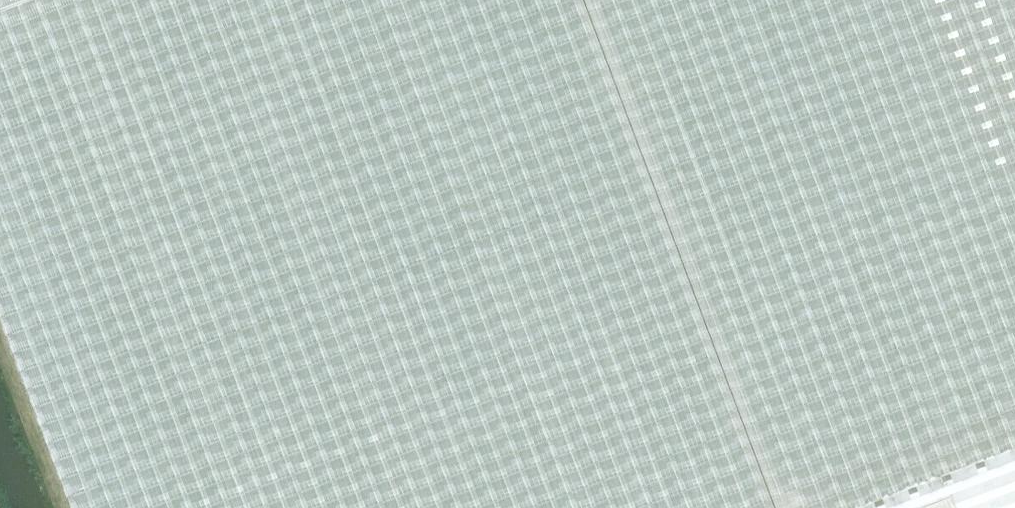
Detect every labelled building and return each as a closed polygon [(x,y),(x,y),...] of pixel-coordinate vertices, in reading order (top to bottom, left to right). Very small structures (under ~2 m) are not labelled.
[(73,507),(903,507),(951,490),(958,507),(1014,507),(1014,0),(0,0),(0,314),(73,507)] [(903,507),(958,507),(951,490),(903,507)]
